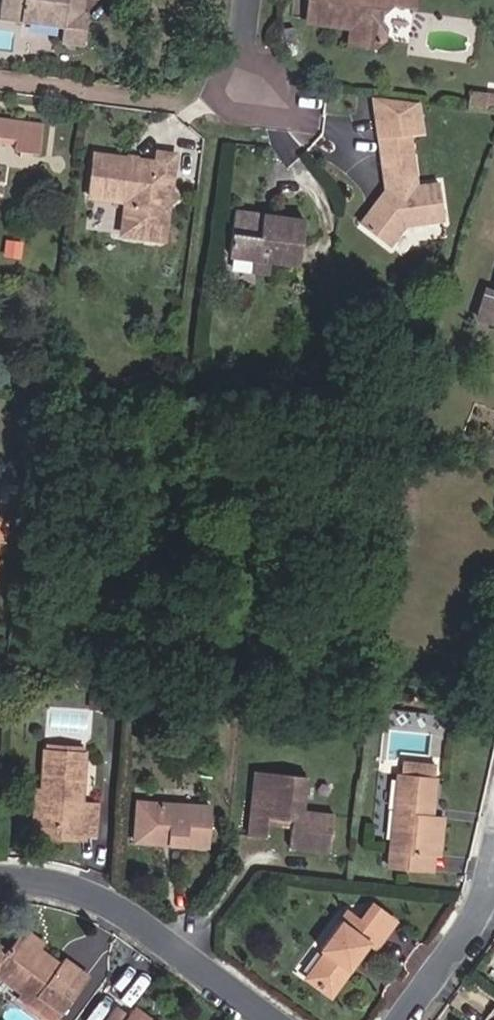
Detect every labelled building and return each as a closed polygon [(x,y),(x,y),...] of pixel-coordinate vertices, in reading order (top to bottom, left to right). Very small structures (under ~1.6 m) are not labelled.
[(0,12),(0,15),(62,24),(59,43),(83,46),(87,17),(76,15),(78,0),(2,0),(0,12)] [(76,15),(87,17),(88,12),(84,12),(85,0),(78,0),(76,15)] [(307,23),(350,29),(348,44),(376,47),(385,39),(386,29),(381,21),(382,14),(392,4),(414,7),(414,0),(309,0),(307,23)] [(416,130),(428,128),(424,99),(383,93),(388,132),(416,130)] [(15,139),(14,149),(38,153),(42,124),(0,118),(0,136),(15,139)] [(416,130),(388,132),(391,157),(419,155),(416,130)] [(123,203),(131,204),(127,235),(160,239),(165,205),(176,198),(170,190),(175,155),(158,153),(156,162),(150,166),(141,165),(138,159),(132,158),(128,161),(95,157),(89,198),(123,203)] [(412,221),(451,216),(446,180),(423,183),(419,155),(391,157),(395,190),(389,199),(385,196),(367,220),(396,242),(412,221)] [(123,203),(119,235),(127,235),(131,204),(123,203)] [(298,264),(303,219),(235,210),(229,256),(298,264)] [(492,287),(482,315),(493,319),(493,288),(492,287)] [(2,503),(27,506),(30,486),(5,483),(2,503)] [(82,755),(43,751),(40,792),(37,831),(78,834),(78,838),(92,840),(95,805),(80,804),(82,755)] [(425,814),(426,808),(431,808),(432,795),(434,778),(430,778),(431,764),(400,761),(399,775),(396,775),(394,792),(386,865),(423,869),(426,851),(433,852),(437,815),(430,814),(425,814)] [(334,807),(303,803),(306,769),(269,765),(266,793),(251,792),(247,828),(266,830),(267,825),(268,819),(290,822),(289,828),(288,841),(330,845),(334,807)] [(78,834),(37,831),(40,792),(33,791),(30,834),(78,838),(78,834)] [(208,806),(136,801),(134,834),(167,836),(166,844),(206,846),(208,806)] [(439,852),(443,815),(437,815),(433,852),(439,852)] [(267,825),(289,828),(290,822),(268,819),(267,825)] [(134,834),(133,842),(166,844),(167,836),(134,834)] [(423,869),(431,869),(433,852),(426,851),(423,869)] [(345,966),(351,956),(356,959),(368,942),(375,947),(394,920),(372,904),(359,921),(346,911),(319,947),(324,951),(306,977),(329,994),(348,969),(345,966)] [(38,939),(22,927),(6,948),(4,952),(0,949),(0,976),(31,1000),(36,993),(60,1011),(86,977),(61,958),(56,964),(33,946),(38,939)] [(356,959),(351,956),(345,966),(348,969),(356,959)] [(105,1019),(146,1019),(132,1010),(127,1016),(115,1007),(105,1019)]
